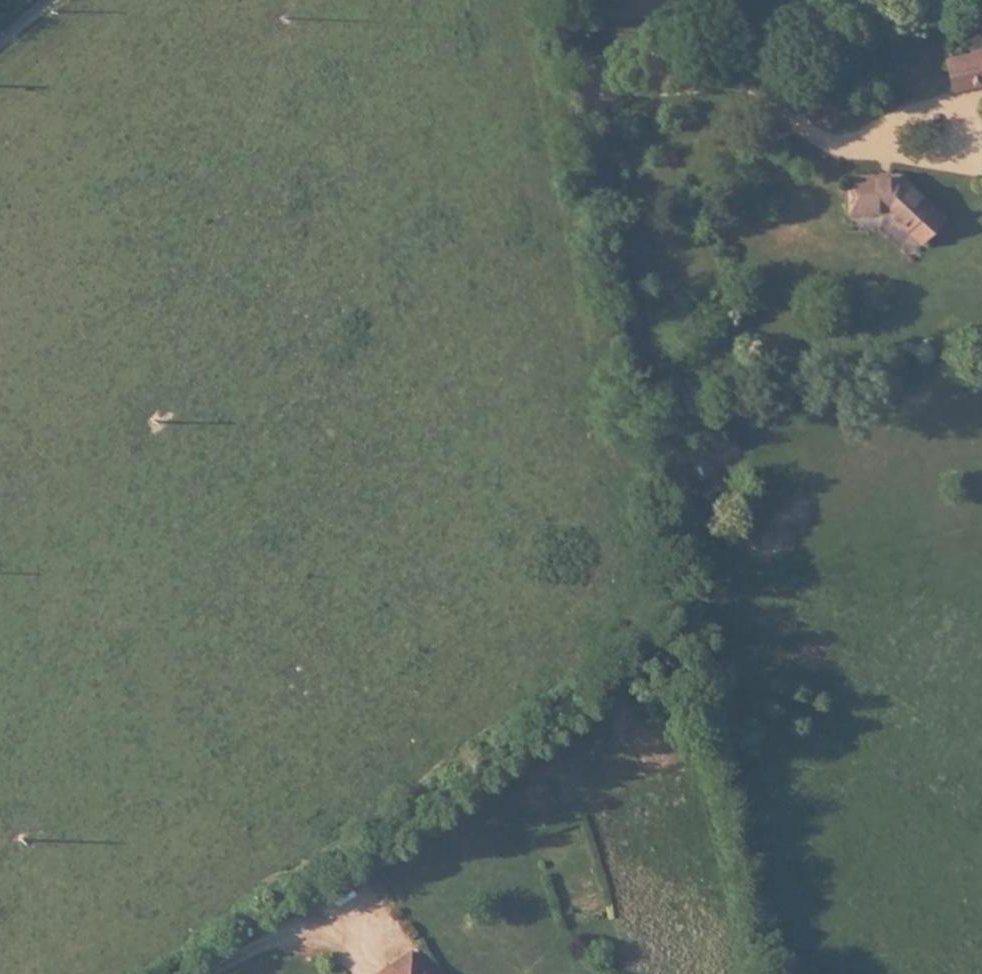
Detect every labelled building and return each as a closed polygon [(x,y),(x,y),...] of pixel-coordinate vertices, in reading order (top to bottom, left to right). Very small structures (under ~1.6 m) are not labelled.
[(950,70),(981,63),(981,53),(981,47),(947,53),(950,70)] [(950,70),(924,76),(931,108),(981,96),(981,63),(950,70)] [(884,197),(832,201),(834,234),(870,233),(906,267),(930,243),(884,197)] [(388,964),(396,973),(424,973),(407,950),(388,964)] [(388,964),(374,973),(396,973),(388,964)]
